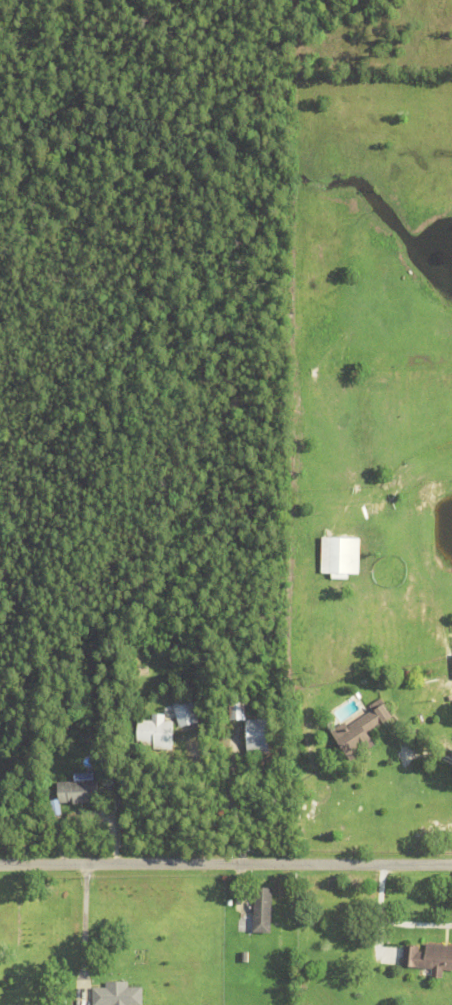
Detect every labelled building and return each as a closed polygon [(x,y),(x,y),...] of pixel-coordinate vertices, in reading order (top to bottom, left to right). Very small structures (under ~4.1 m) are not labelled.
[(348,574),(348,579),(331,578),(332,573),(321,573),(322,537),(361,538),(359,574),(348,574)] [(180,727),(179,728),(172,704),(192,698),(199,722),(198,722),(199,727),(182,732),(180,727)] [(229,700),(245,700),(245,720),(230,721),(229,700)] [(383,723),(368,733),(375,744),(350,761),(331,732),(345,722),(348,727),(373,710),(374,711),(385,703),(394,716),(383,723)] [(153,746),(137,746),(138,720),(151,721),(152,714),(164,714),(164,721),(174,722),(172,751),(153,750),(153,746)] [(246,720),(268,720),(269,753),(247,753),(246,720)] [(68,804),(59,804),(57,782),(98,780),(99,802),(68,804)] [(253,933),(254,888),(272,889),(271,934),(253,933)] [(426,944),(451,946),(451,972),(443,971),(443,980),(432,979),(432,970),(409,968),(411,948),(411,947),(414,948),(414,946),(426,947),(426,944)] [(142,988),(143,1004),(93,1004),(92,988),(105,988),(105,983),(128,982),(128,988),(142,988)]
